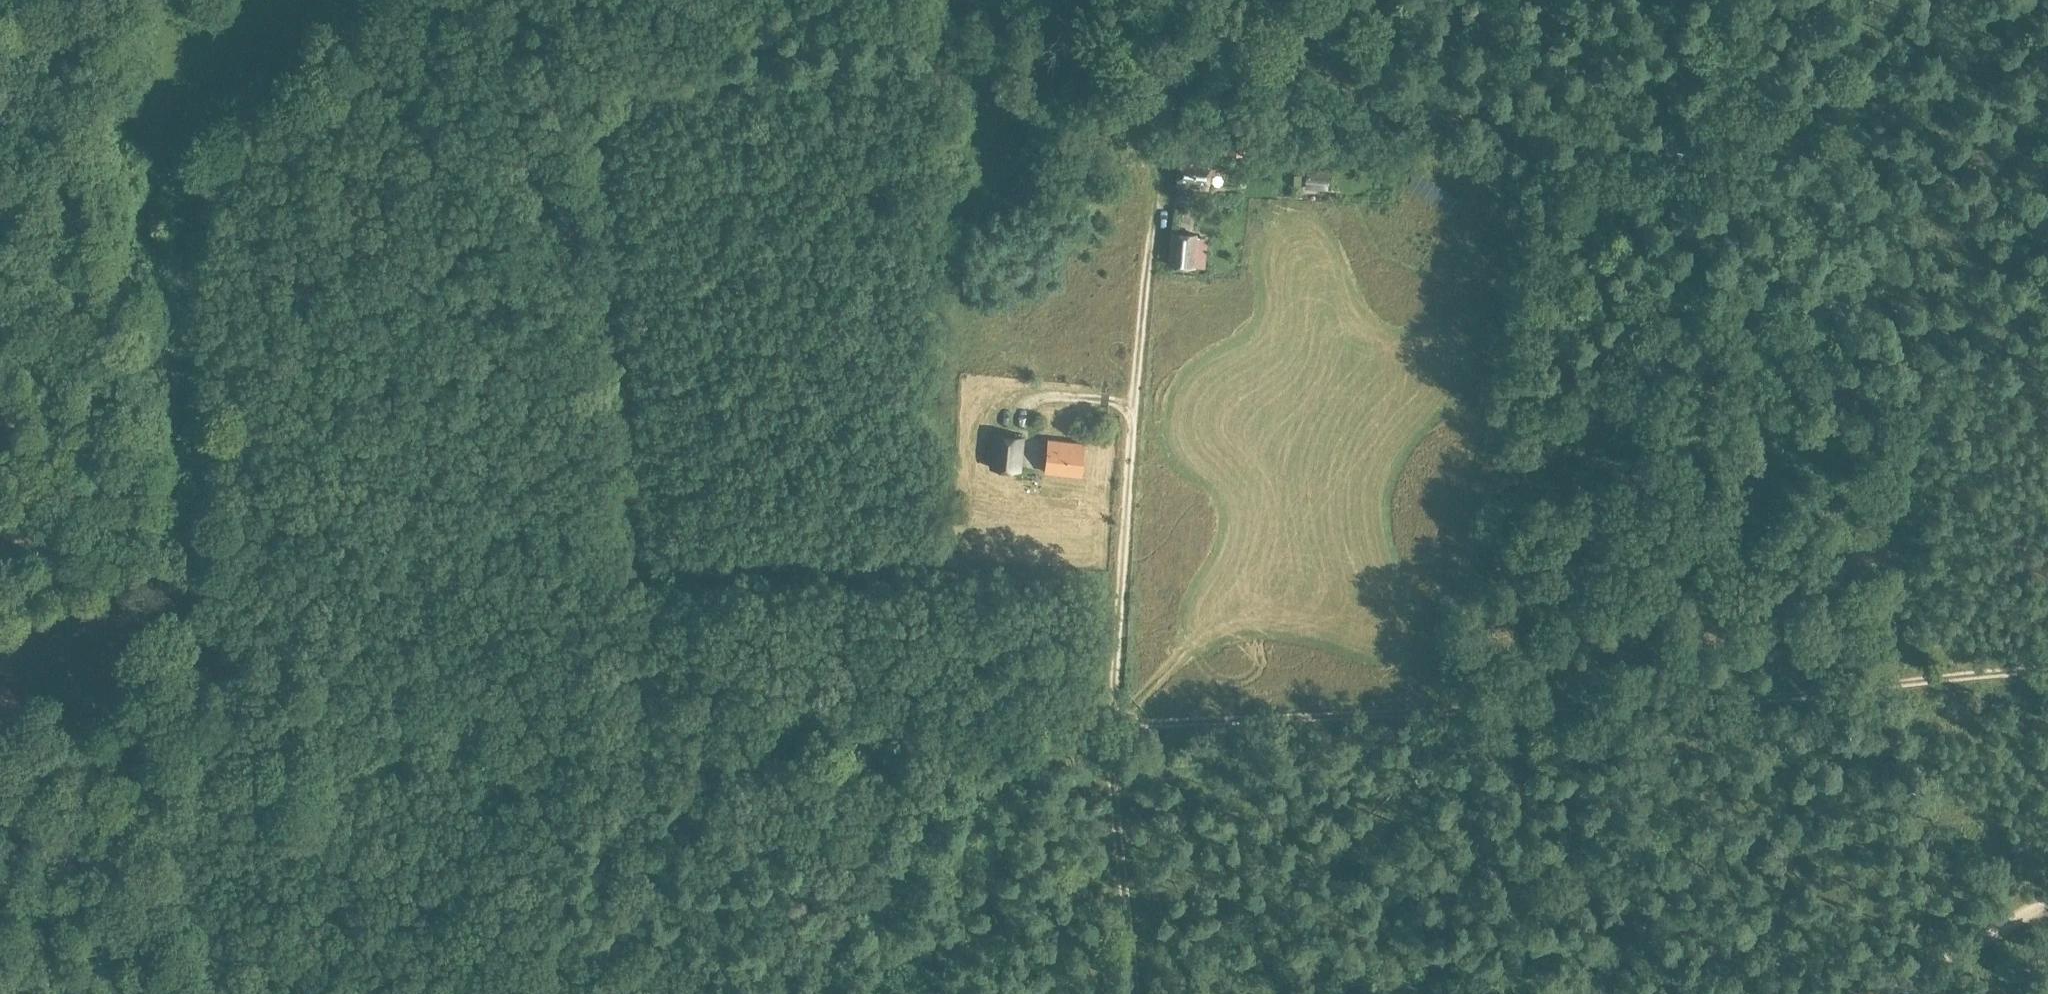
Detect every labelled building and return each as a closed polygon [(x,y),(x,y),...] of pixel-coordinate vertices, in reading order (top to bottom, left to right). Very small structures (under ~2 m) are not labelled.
[(1313,151),(1314,134),(1304,133),(1303,150),(1313,151)] [(1245,141),(1227,140),(1226,156),(1244,157),(1245,141)] [(1208,190),(1212,161),(1181,157),(1178,187),(1208,190)] [(1329,191),(1330,172),(1307,171),(1307,190),(1329,191)] [(1196,216),(1199,205),(1185,200),(1181,212),(1196,216)] [(1168,266),(1203,269),(1207,240),(1199,240),(1199,234),(1171,231),(1168,266)] [(994,434),(991,469),(1023,472),(1025,437),(994,434)] [(1082,476),(1085,444),(1050,441),(1047,473),(1082,476)]
